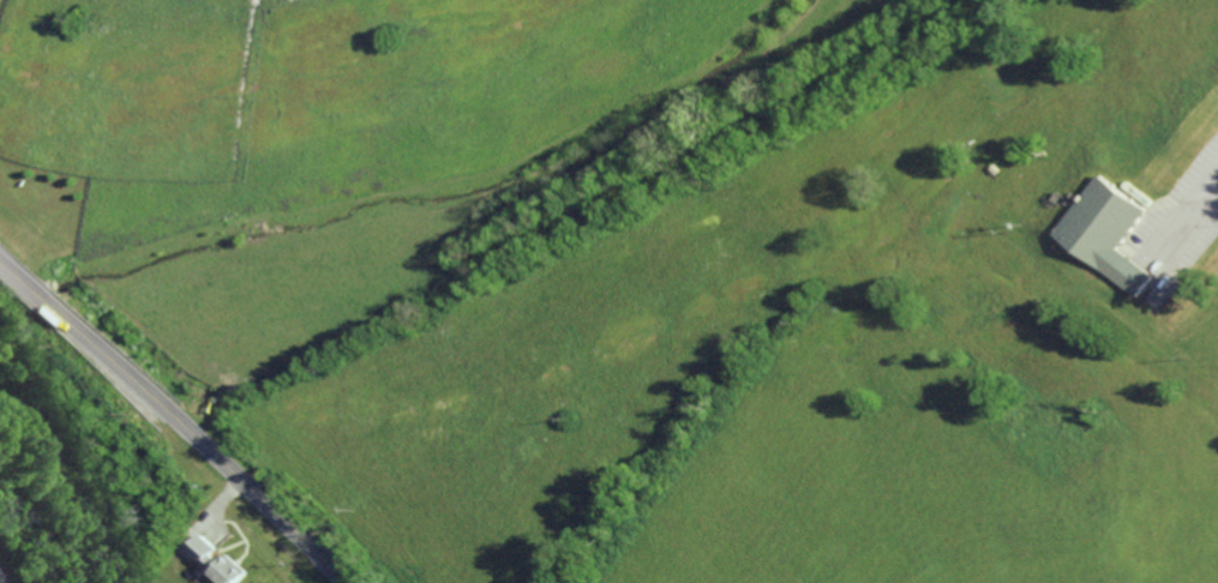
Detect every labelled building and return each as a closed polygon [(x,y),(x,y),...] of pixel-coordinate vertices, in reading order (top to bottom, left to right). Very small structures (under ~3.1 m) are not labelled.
[(1153,212),(1123,251),(1156,277),(1156,278),(1140,297),(1100,266),(1061,235),(1080,211),(1088,200),(1108,175),(1129,193),(1151,210),(1153,212)] [(253,567),(239,582),(234,582),(217,567),(209,560),(192,545),(204,530),(205,529),(222,543),(221,546),(217,549),(226,557),(229,553),(233,548),(242,558),(245,559),(253,567)]
